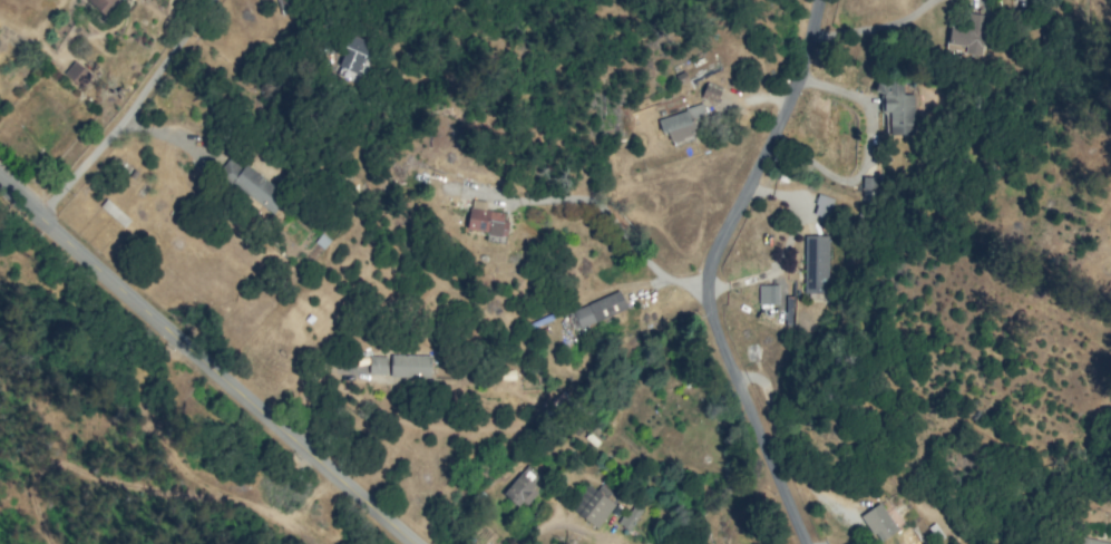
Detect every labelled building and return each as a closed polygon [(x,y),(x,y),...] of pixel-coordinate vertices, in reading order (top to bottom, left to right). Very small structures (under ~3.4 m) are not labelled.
[(103,15),(117,0),(87,0),(103,15)] [(948,25),(948,44),(965,45),(964,54),(982,55),(984,14),(968,13),(968,26),(948,25)] [(338,65),(359,74),(371,44),(351,35),(338,65)] [(92,76),(75,60),(64,73),(81,88),(92,76)] [(913,94),(902,94),(902,81),(876,81),(876,93),(881,93),(881,113),(888,113),(888,134),(914,134),(913,94)] [(715,103),(721,88),(706,82),(700,98),(715,103)] [(657,117),(661,134),(668,132),(671,144),(695,138),(691,120),(706,116),(703,105),(657,117)] [(273,213),(286,195),(243,164),(241,168),(232,162),(222,177),(273,213)] [(876,196),(876,177),(862,177),(862,196),(876,196)] [(485,209),(486,202),(471,199),(466,230),(503,236),(507,213),(485,209)] [(804,293),(828,293),(828,236),(805,236),(804,293)] [(778,285),(758,285),(758,304),(778,304),(778,285)] [(572,310),(579,329),(627,309),(619,290),(572,310)] [(430,378),(430,355),(390,354),(390,377),(430,378)] [(386,356),(369,356),(368,374),(385,374),(386,356)] [(502,493),(520,509),(538,489),(520,473),(502,493)] [(571,509),(596,529),(614,505),(590,485),(571,509)] [(860,515),(878,542),(897,530),(880,502),(860,515)]
